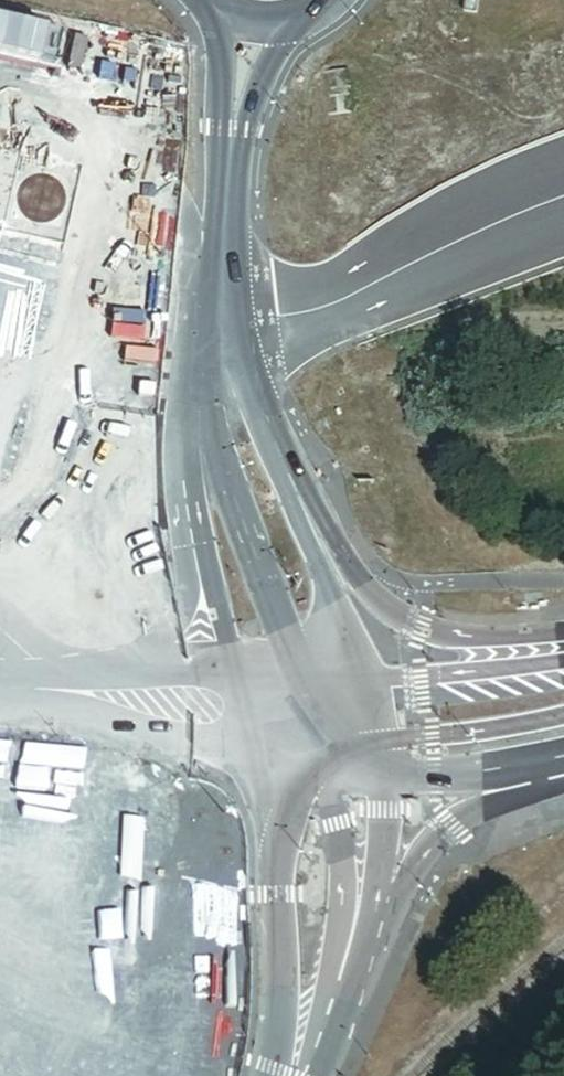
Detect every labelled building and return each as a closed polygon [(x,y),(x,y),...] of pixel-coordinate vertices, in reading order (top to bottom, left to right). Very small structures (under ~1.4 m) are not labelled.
[(460,15),(474,17),(477,0),(462,0),(460,15)]
